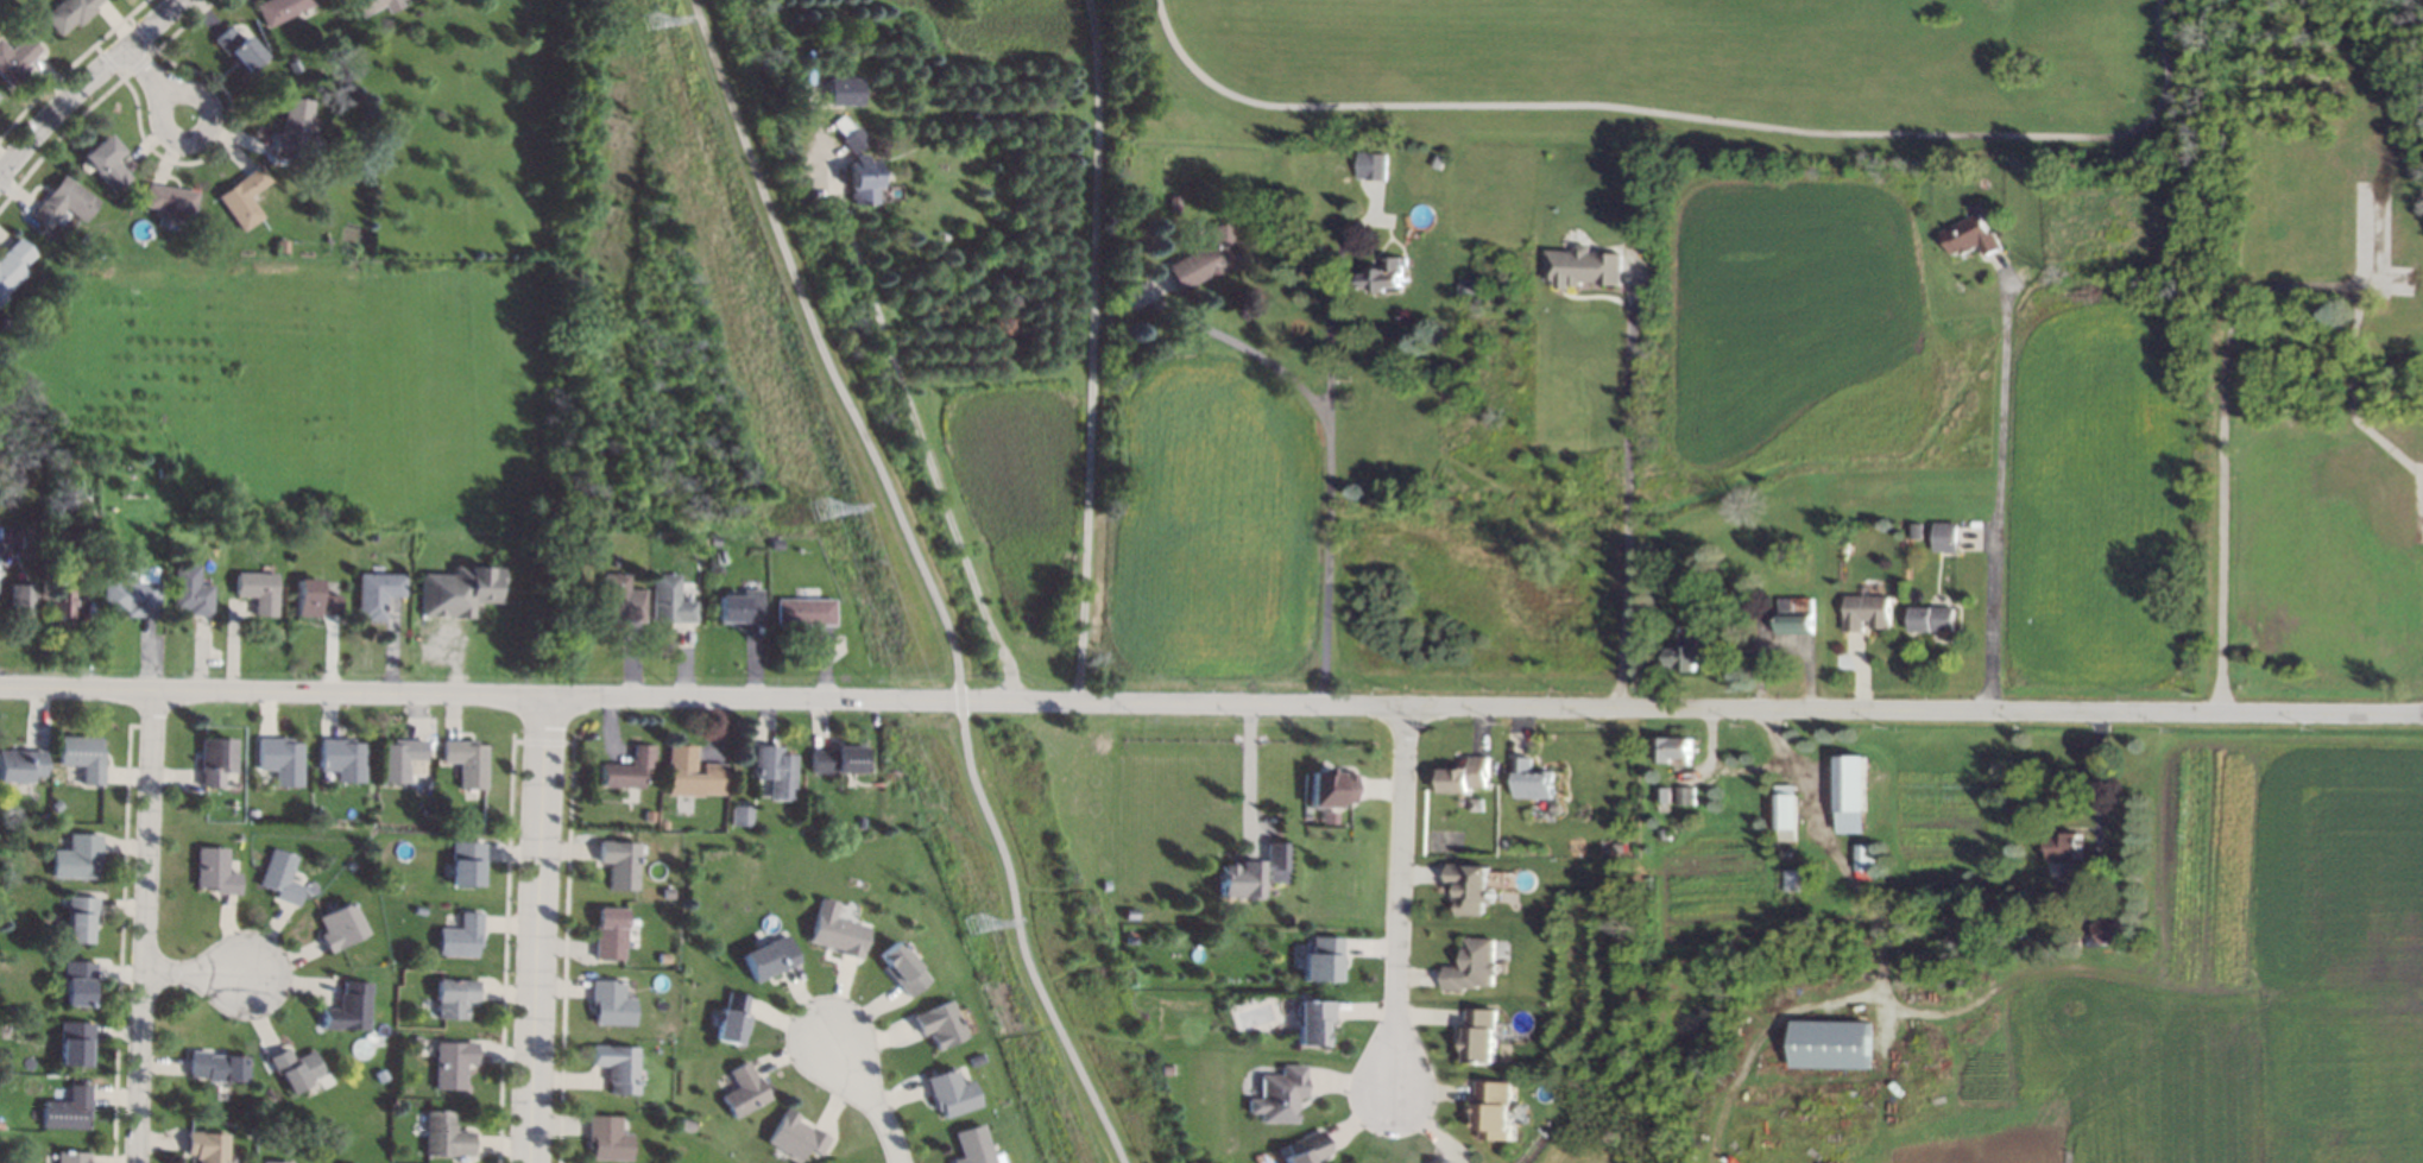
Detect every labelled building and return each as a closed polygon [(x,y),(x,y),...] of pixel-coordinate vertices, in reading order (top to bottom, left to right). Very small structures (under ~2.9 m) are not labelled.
[(44,17),(62,0),(103,0),(96,6),(99,10),(97,10),(78,26),(76,23),(61,36),(44,17)] [(257,4),(265,0),(314,0),(316,4),(267,27),(257,4)] [(361,17),(352,0),(399,0),(403,6),(387,13),(383,6),(361,17)] [(38,24),(32,30),(25,24),(31,18),(38,24)] [(242,39),(247,36),(265,56),(247,71),(229,52),(227,53),(215,39),(217,37),(227,29),(231,25),(242,39)] [(12,87),(0,74),(0,38),(11,50),(20,42),(26,34),(42,51),(40,53),(30,62),(33,65),(12,87)] [(301,70),(292,72),(289,63),(297,59),(301,70)] [(860,105),(828,106),(827,81),(827,78),(860,77),(860,105)] [(314,100),(307,160),(273,157),(273,154),(275,140),(276,131),(283,132),(288,97),(314,100)] [(853,128),(841,137),(832,124),(834,121),(843,115),(853,128)] [(853,153),(852,154),(840,138),(843,137),(858,125),(870,141),(853,153)] [(124,151),(115,157),(121,164),(130,173),(132,177),(114,192),(82,156),(108,133),(124,151)] [(1444,156),(1439,166),(1428,162),(1434,150),(1444,156)] [(1388,179),(1383,179),(1369,179),(1367,179),(1368,152),(1389,152),(1388,179)] [(867,154),(867,160),(877,160),(876,187),(876,204),(852,204),(852,201),(853,189),(850,189),(850,162),(854,162),(854,156),(854,154),(867,154)] [(272,181),(250,197),(264,216),(244,232),(217,196),(246,175),(258,166),(260,164),(272,181)] [(1951,171),(1944,175),(1941,169),(1948,164),(1951,171)] [(100,201),(84,222),(65,208),(49,229),(31,216),(33,213),(42,202),(43,200),(44,201),(63,175),(100,201)] [(2419,263),(2418,263),(2391,263),(2391,181),(2419,181),(2419,263)] [(152,184),(165,187),(198,192),(194,222),(159,216),(160,209),(145,207),(149,184),(152,184)] [(1180,210),(1167,210),(1167,196),(1180,196),(1180,210)] [(1989,232),(1993,229),(2002,248),(1988,257),(1986,257),(1980,245),(1973,248),(1973,249),(1961,255),(1960,252),(1954,255),(1942,232),(1980,213),(1989,232)] [(1231,239),(1251,239),(1250,268),(1223,268),(1207,277),(1206,277),(1180,291),(1178,287),(1167,267),(1166,265),(1211,240),(1211,226),(1231,226),(1231,239)] [(7,297),(0,304),(0,257),(6,251),(17,240),(19,236),(36,253),(21,267),(26,272),(4,293),(7,297)] [(288,244),(288,252),(276,252),(277,242),(288,244)] [(1591,247),(1591,249),(1624,251),(1623,285),(1599,284),(1599,280),(1582,279),(1582,285),(1570,284),(1570,287),(1558,287),(1558,284),(1551,283),(1551,278),(1546,278),(1546,248),(1576,249),(1576,246),(1578,244),(1589,244),(1591,247)] [(1408,266),(1405,266),(1405,292),(1374,291),(1374,290),(1369,290),(1369,287),(1361,287),(1361,273),(1369,273),(1369,268),(1386,268),(1386,257),(1408,258),(1408,266)] [(1479,293),(1459,292),(1459,279),(1479,279),(1479,293)] [(2383,310),(2384,315),(2381,318),(2375,320),(2373,318),(2372,312),(2374,309),(2378,309),(2379,309),(2383,310)] [(2411,426),(2422,426),(2422,446),(2411,447),(2411,426)] [(168,479),(158,479),(158,462),(166,462),(168,479)] [(58,473),(50,473),(50,463),(57,463),(58,473)] [(1919,539),(1907,539),(1907,522),(1920,522),(1919,539)] [(1957,526),(1956,551),(1956,552),(1932,551),(1933,522),(1957,522),(1957,526)] [(38,557),(24,557),(17,557),(17,527),(17,526),(39,526),(38,557)] [(721,536),(721,546),(711,546),(711,536),(711,535),(721,535),(721,536)] [(708,550),(698,551),(698,539),(707,539),(708,550)] [(1847,552),(1840,552),(1841,542),(1848,542),(1847,552)] [(728,563),(718,565),(714,551),(725,549),(728,563)] [(617,567),(608,565),(608,554),(617,554),(617,567)] [(497,564),(497,565),(500,565),(499,602),(473,602),(473,618),(452,617),(452,615),(419,614),(422,571),(453,574),(453,564),(490,567),(490,564),(497,564)] [(154,567),(154,580),(159,580),(158,617),(154,617),(139,617),(125,617),(125,611),(101,611),(102,577),(119,579),(119,570),(135,571),(135,565),(154,567)] [(198,584),(213,584),(212,615),(207,615),(194,614),(188,614),(188,608),(172,607),(173,565),(198,567),(198,584)] [(275,613),(275,615),(269,615),(267,615),(253,615),(253,614),(253,596),(235,596),(235,595),(235,573),(276,574),(275,613)] [(404,596),(400,596),(386,596),(385,596),(385,621),(364,621),(364,618),(358,618),(359,573),(404,574),(404,596)] [(626,589),(644,589),(643,622),(639,622),(623,622),(614,622),(614,620),(600,620),(600,574),(626,574),(626,589)] [(679,602),(695,602),(694,622),(692,622),(677,622),(667,622),(667,620),(651,619),(651,592),(652,574),(679,574),(679,602)] [(318,594),(339,595),(339,613),(337,613),(318,613),(318,617),(316,617),(297,617),(298,579),(320,579),(318,594)] [(37,596),(33,596),(32,615),(11,615),(12,584),(37,584),(37,596)] [(764,622),(763,622),(746,622),(717,622),(718,595),(743,595),(743,588),(765,588),(764,622)] [(72,618),(51,618),(51,589),(72,590),(72,618)] [(1891,596),(1889,620),(1889,627),(1869,627),(1870,620),(1863,620),(1862,620),(1862,630),(1845,630),(1844,630),(1844,595),(1891,596)] [(1813,613),(1813,633),(1778,633),(1779,602),(1779,596),(1815,598),(1813,613)] [(837,602),(835,625),(833,625),(819,625),(777,625),(777,603),(777,598),(837,599),(837,602)] [(1954,631),(1931,631),(1931,632),(1908,632),(1910,607),(1931,607),(1931,605),(1955,606),(1954,631)] [(1699,645),(1708,645),(1708,663),(1697,662),(1697,672),(1680,672),(1680,665),(1667,665),(1667,647),(1680,649),(1680,645),(1683,645),(1683,626),(1700,626),(1699,645)] [(100,737),(100,750),(105,750),(103,766),(103,783),(102,785),(101,785),(82,784),(82,765),(59,765),(59,763),(61,735),(100,737)] [(291,742),(302,742),(301,786),(273,786),(273,771),(258,770),(258,738),(259,738),(275,738),(291,738),(291,742)] [(1692,758),(1674,757),(1674,764),(1657,763),(1658,738),(1692,738),(1692,758)] [(232,771),(223,771),(222,788),(201,788),(198,788),(198,770),(200,739),(232,739),(232,771)] [(352,741),(364,742),(362,782),(336,782),(336,771),(320,770),(320,739),(321,739),(337,739),(352,739),(352,741)] [(427,758),(427,760),(424,760),(424,775),(409,775),(409,784),(381,783),(381,745),(392,745),(392,739),(408,739),(427,739),(427,758)] [(477,744),(486,744),(486,789),(484,789),(459,789),(459,761),(443,761),(443,740),(444,740),(462,740),(477,740),(477,744)] [(655,767),(645,767),(645,777),(642,777),(641,788),(600,786),(601,763),(619,764),(633,764),(633,750),(633,745),(655,745),(655,767)] [(695,746),(695,751),(694,772),(701,773),(701,763),(724,764),(723,795),(702,794),(702,796),(668,795),(669,769),(668,769),(668,745),(695,746)] [(774,747),(781,747),(781,752),(795,753),(794,798),(787,798),(787,799),(775,799),(775,797),(769,797),(770,778),(753,778),(753,763),(755,746),(774,747)] [(864,772),(834,772),(834,773),(810,772),(810,750),(813,750),(827,750),(829,750),(829,747),(865,747),(864,772)] [(14,779),(0,778),(0,750),(29,751),(42,751),(45,752),(44,773),(44,777),(34,776),(34,780),(25,780),(25,784),(14,783),(14,779)] [(1533,757),(1532,771),(1547,771),(1554,771),(1553,788),(1553,798),(1514,797),(1515,785),(1515,778),(1514,778),(1514,756),(1533,757)] [(1866,810),(1864,810),(1866,832),(1838,833),(1838,823),(1831,823),(1831,822),(1830,814),(1837,814),(1837,761),(1837,757),(1866,756),(1866,810)] [(1489,784),(1488,788),(1471,788),(1471,792),(1440,791),(1441,788),(1441,770),(1463,770),(1463,767),(1470,767),(1470,761),(1471,757),(1488,757),(1489,757),(1489,784)] [(1330,772),(1338,772),(1338,773),(1354,775),(1352,803),(1337,802),(1337,808),(1308,808),(1310,771),(1318,772),(1319,767),(1330,767),(1330,772)] [(1794,832),(1794,842),(1777,842),(1777,829),(1773,829),(1773,784),(1794,784),(1794,832)] [(1696,789),(1695,804),(1679,804),(1679,788),(1696,789)] [(1670,803),(1659,803),(1659,789),(1670,789),(1670,803)] [(64,807),(57,813),(51,805),(58,799),(64,807)] [(1559,802),(1561,805),(1563,811),(1558,816),(1551,816),(1548,811),(1548,807),(1552,802),(1559,802)] [(751,826),(732,824),(733,805),(752,807),(751,826)] [(1336,823),(1336,811),(1320,812),(1320,823),(1336,823)] [(1670,839),(1659,838),(1659,828),(1671,828),(1670,839)] [(2081,859),(2075,859),(2075,864),(2067,862),(2067,859),(2047,859),(2047,834),(2064,834),(2064,833),(2082,833),(2081,859)] [(97,834),(101,834),(100,853),(100,868),(96,867),(96,879),(52,878),(52,851),(68,852),(69,834),(97,834)] [(1509,848),(1501,848),(1501,840),(1509,840),(1509,848)] [(612,841),(612,843),(638,845),(637,891),(636,891),(608,890),(610,864),(598,864),(598,859),(599,845),(599,841),(612,841)] [(484,861),(484,871),(481,871),(481,886),(454,886),(454,842),(481,842),(485,842),(484,861)] [(1285,871),(1283,871),(1283,881),(1267,881),(1267,870),(1256,870),(1256,897),(1214,898),(1214,876),(1217,876),(1217,866),(1230,866),(1230,870),(1233,870),(1233,861),(1242,861),(1264,861),(1263,842),(1275,842),(1285,842),(1285,871)] [(1873,858),(1873,871),(1855,871),(1855,843),(1873,843),(1873,858)] [(227,872),(240,872),(240,893),(236,893),(221,893),(214,893),(214,887),(196,886),(196,847),(227,848),(227,872)] [(297,857),(289,880),(303,886),(301,895),(296,908),(295,906),(280,902),(275,899),(277,892),(258,886),(264,868),(272,847),(297,857)] [(1788,859),(1778,859),(1778,849),(1788,849),(1788,859)] [(1491,889),(1495,889),(1495,902),(1485,902),(1485,915),(1458,915),(1458,884),(1449,884),(1449,867),(1493,867),(1491,889)] [(1802,892),(1780,892),(1780,870),(1802,870),(1802,892)] [(673,898),(663,898),(663,890),(673,890),(673,898)] [(97,914),(97,915),(90,915),(90,943),(67,943),(68,897),(89,897),(97,897),(97,914)] [(837,902),(833,917),(867,927),(858,959),(856,957),(841,954),(839,954),(840,950),(808,941),(820,897),(837,902)] [(367,933),(342,943),(328,950),(321,936),(320,935),(326,933),(317,915),(322,912),(352,899),(367,933)] [(427,909),(425,916),(415,914),(416,906),(427,909)] [(625,948),(624,948),(624,960),(601,960),(594,960),(594,942),(594,927),(598,927),(598,908),(626,908),(625,948)] [(2127,930),(2114,937),(2100,944),(2096,937),(2089,925),(2115,911),(2118,910),(2127,930)] [(482,912),(482,916),(482,931),(481,946),(478,946),(477,956),(438,955),(440,928),(460,928),(461,911),(482,912)] [(1136,934),(1136,942),(1127,941),(1128,934),(1136,934)] [(799,960),(800,962),(781,972),(757,982),(744,955),(787,935),(799,960)] [(1339,955),(1339,981),(1304,981),(1301,981),(1302,954),(1310,954),(1311,937),(1339,937),(1339,955)] [(1495,962),(1498,962),(1498,975),(1495,975),(1495,987),(1481,987),(1481,990),(1466,988),(1466,992),(1444,991),(1444,986),(1444,967),(1464,967),(1465,938),(1496,938),(1495,962)] [(926,979),(907,995),(906,997),(895,982),(882,967),(883,966),(876,956),(895,941),(926,979)] [(93,962),(96,962),(96,980),(95,988),(92,988),(90,1006),(56,1005),(56,992),(63,993),(64,961),(93,962)] [(479,980),(479,998),(478,1003),(468,1003),(468,1019),(437,1017),(438,979),(479,980)] [(372,982),(372,993),(370,993),(370,1029),(323,1028),(324,1009),(329,1009),(340,1009),(340,991),(343,991),(345,981),(372,982)] [(624,998),(633,998),(632,1025),(594,1025),(594,1013),(591,1013),(591,997),(592,981),(597,981),(624,981),(624,998)] [(750,997),(750,998),(746,1015),(750,1015),(749,1018),(746,1034),(744,1034),(740,1045),(714,1039),(721,1010),(726,1010),(730,992),(750,997)] [(964,1036),(933,1050),(926,1035),(929,1032),(928,1030),(919,1034),(916,1030),(911,1017),(910,1016),(947,999),(964,1036)] [(1331,1018),(1331,1022),(1325,1022),(1325,1032),(1321,1032),(1321,1047),(1294,1047),(1294,1030),(1293,1030),(1293,1004),(1295,1004),(1295,1001),(1331,1003),(1331,1018)] [(1501,1061),(1471,1061),(1471,1048),(1469,1048),(1470,1035),(1472,1035),(1472,1020),(1472,1007),(1472,1005),(1502,1006),(1501,1061)] [(1812,1012),(1812,1022),(1869,1023),(1868,1067),(1791,1064),(1792,1022),(1800,1022),(1800,1012),(1812,1012)] [(94,1023),(94,1025),(93,1041),(92,1064),(87,1064),(87,1063),(62,1062),(62,1041),(62,1022),(94,1023)] [(422,1037),(421,1047),(414,1047),(415,1037),(422,1037)] [(444,1043),(477,1043),(478,1043),(477,1062),(477,1064),(466,1063),(465,1091),(442,1089),(435,1089),(437,1042),(444,1043)] [(635,1048),(637,1048),(636,1083),(637,1083),(637,1095),(635,1094),(608,1093),(610,1082),(607,1082),(606,1082),(606,1067),(592,1066),(591,1066),(592,1045),(635,1048)] [(295,1060),(313,1050),(324,1073),(310,1081),(310,1083),(291,1093),(282,1073),(278,1075),(270,1056),(273,1055),(284,1049),(288,1047),(295,1060)] [(209,1051),(209,1056),(247,1057),(246,1081),(226,1080),(226,1082),(207,1081),(207,1077),(190,1077),(190,1075),(191,1058),(191,1050),(209,1051)] [(746,1062),(755,1077),(757,1075),(758,1077),(769,1099),(731,1119),(719,1095),(736,1087),(727,1072),(746,1062)] [(1169,1064),(1169,1075),(1159,1075),(1159,1064),(1169,1064)] [(1304,1068),(1304,1093),(1304,1098),(1296,1098),(1295,1124),(1260,1123),(1260,1114),(1248,1114),(1248,1100),(1260,1100),(1260,1075),(1281,1075),(1281,1066),(1305,1066),(1304,1068)] [(958,1083),(968,1080),(976,1105),(940,1115),(938,1110),(934,1111),(929,1095),(925,1079),(923,1076),(953,1068),(958,1083)] [(1512,1142),(1482,1140),(1483,1133),(1476,1132),(1477,1106),(1478,1106),(1478,1099),(1478,1082),(1500,1082),(1513,1082),(1512,1142)] [(92,1087),(92,1105),(92,1118),(87,1118),(87,1129),(43,1127),(44,1100),(70,1100),(70,1085),(92,1085),(92,1087)] [(1529,1110),(1529,1111),(1528,1112),(1528,1113),(1527,1113),(1527,1114),(1526,1114),(1526,1115),(1525,1115),(1523,1115),(1522,1115),(1521,1115),(1520,1115),(1520,1114),(1519,1114),(1517,1114),(1517,1113),(1517,1112),(1516,1112),(1516,1111),(1516,1110),(1516,1108),(1516,1107),(1517,1106),(1517,1105),(1519,1105),(1519,1104),(1520,1104),(1521,1104),(1522,1102),(1523,1102),(1523,1104),(1525,1104),(1526,1104),(1527,1104),(1527,1105),(1528,1105),(1528,1106),(1528,1107),(1529,1107),(1529,1108),(1529,1110)] [(796,1114),(793,1120),(808,1129),(808,1127),(809,1127),(827,1139),(821,1149),(816,1155),(804,1148),(796,1161),(765,1142),(782,1115),(780,1114),(783,1107),(796,1114)] [(254,1119),(248,1123),(242,1114),(248,1111),(254,1119)] [(280,1112),(280,1120),(271,1119),(272,1111),(280,1112)] [(430,1111),(453,1112),(453,1124),(456,1124),(456,1131),(473,1132),(473,1134),(472,1152),(472,1155),(455,1155),(455,1156),(429,1155),(425,1155),(427,1111),(430,1111)] [(618,1118),(618,1133),(629,1133),(627,1162),(589,1161),(591,1149),(586,1149),(586,1136),(587,1117),(618,1118)] [(692,1124),(689,1132),(677,1129),(680,1120),(692,1124)] [(979,1124),(991,1162),(949,1162),(948,1159),(958,1157),(951,1132),(979,1124)] [(1313,1158),(1315,1162),(1282,1162),(1280,1158),(1289,1153),(1286,1145),(1318,1131),(1326,1150),(1326,1152),(1313,1158)] [(228,1133),(227,1162),(198,1162),(198,1159),(195,1159),(195,1153),(187,1153),(187,1151),(187,1132),(190,1132),(191,1132),(202,1132),(202,1133),(228,1133)] [(318,1145),(308,1145),(308,1137),(318,1137),(318,1145)] [(342,1145),(332,1145),(332,1137),(342,1137),(342,1145)] [(89,1156),(89,1162),(57,1162),(58,1152),(89,1153),(89,1156)]
